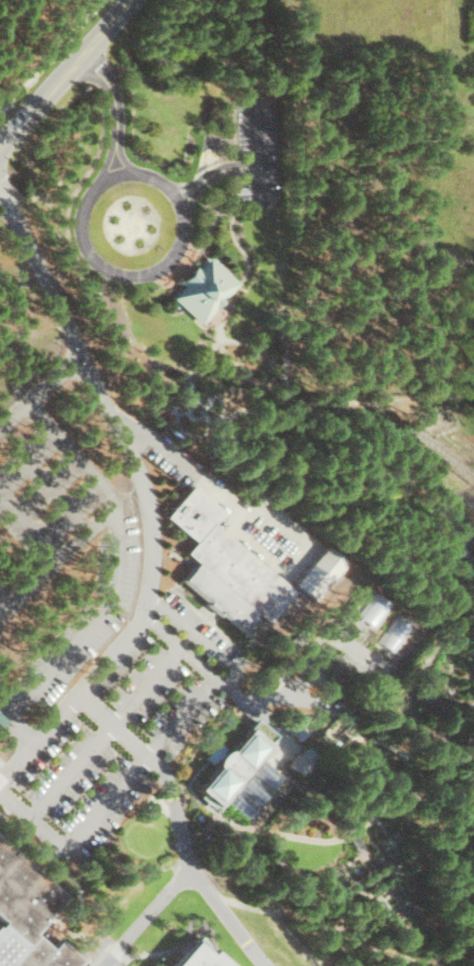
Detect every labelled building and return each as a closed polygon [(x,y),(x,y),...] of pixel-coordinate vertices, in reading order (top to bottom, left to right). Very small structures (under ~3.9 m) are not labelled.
[(178,299),(206,325),(243,284),(214,258),(178,299)] [(296,590),(214,524),(224,511),(192,485),(167,517),(196,541),(187,553),(198,562),(182,583),(244,632),(259,614),(270,622),(296,590)] [(296,586),(317,601),(346,560),(325,545),(296,586)] [(269,747),(250,730),(199,789),(218,805),(269,747)] [(228,748),(219,741),(206,758),(215,765),(228,748)] [(301,775),(318,756),(306,746),(289,764),(301,775)] [(261,805),(283,774),(261,758),(249,775),(248,775),(228,802),(250,818),(260,804),(261,805)] [(83,960),(60,941),(54,948),(37,935),(68,897),(0,840),(0,917),(4,920),(0,925),(0,965),(78,965),(83,960)] [(199,939),(176,965),(230,965),(199,939)]
